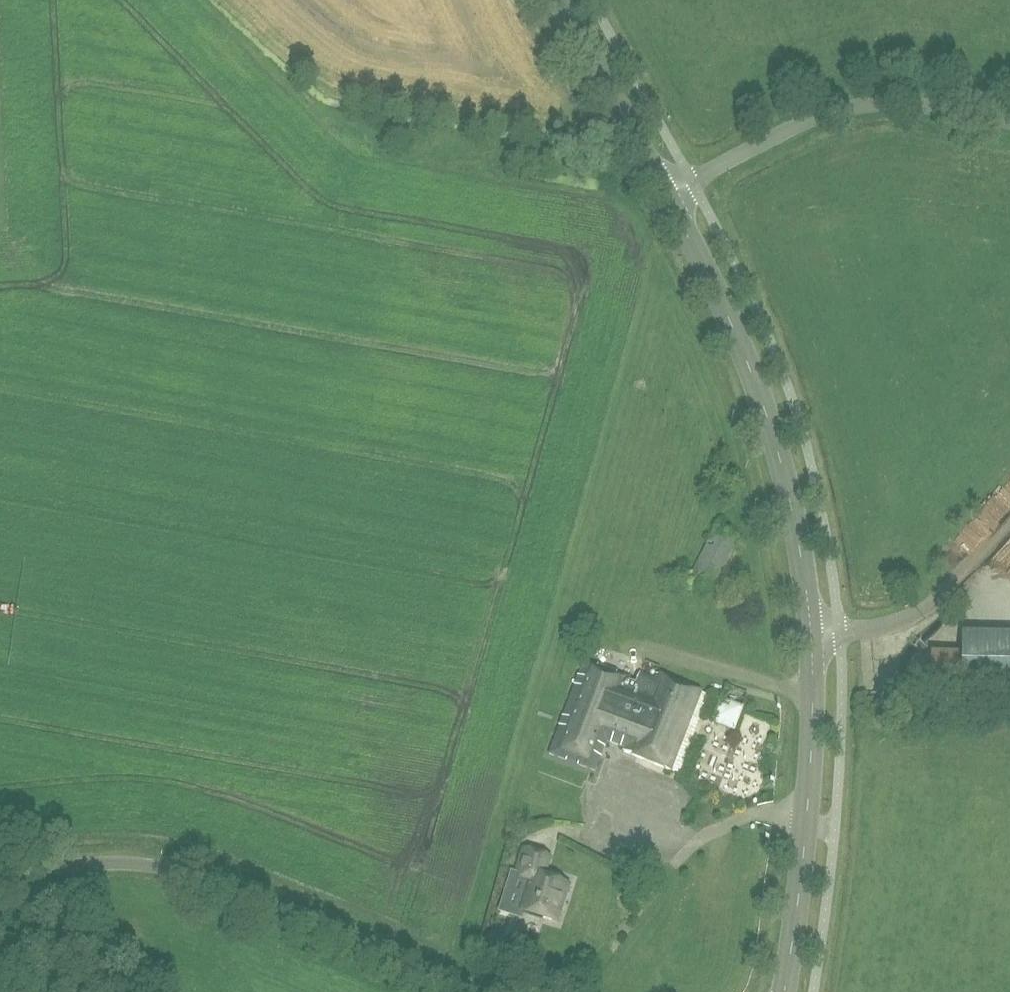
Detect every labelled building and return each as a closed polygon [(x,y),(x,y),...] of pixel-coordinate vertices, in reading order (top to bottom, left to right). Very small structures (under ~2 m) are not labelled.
[(935,668),(935,692),(962,692),(962,697),(1009,698),(1009,636),(963,635),(962,660),(946,660),(946,668),(935,668)] [(635,685),(628,682),(630,678),(585,659),(546,750),(591,769),(604,739),(623,747),(621,751),(672,772),(702,693),(657,675),(655,679),(640,673),(635,685)] [(736,726),(745,704),(723,695),(714,717),(736,726)] [(559,924),(571,886),(542,877),(548,857),(525,850),(516,876),(528,880),(518,911),(559,924)]
